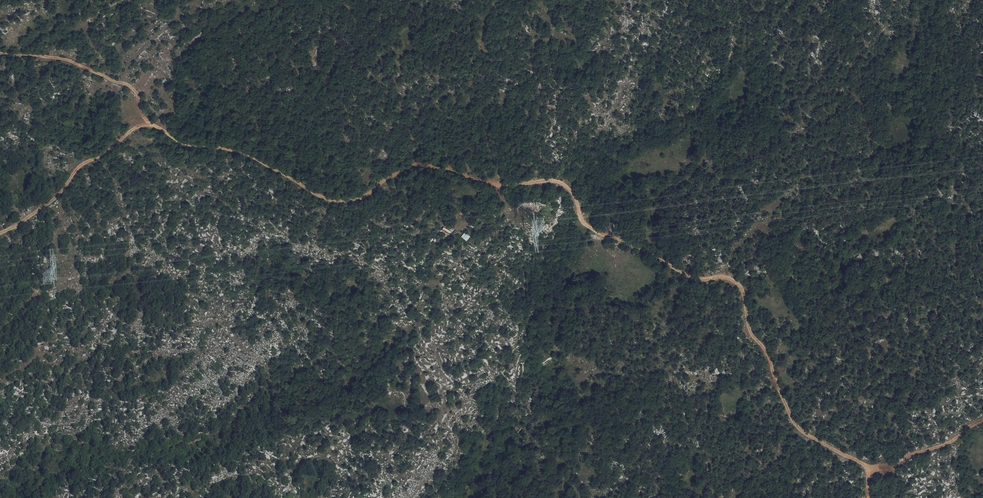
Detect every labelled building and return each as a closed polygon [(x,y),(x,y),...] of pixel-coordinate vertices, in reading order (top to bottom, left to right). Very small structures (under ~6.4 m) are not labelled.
[(450,234),(451,230),(448,229),(450,224),(445,222),(441,230),(450,234)] [(464,232),(461,237),(467,241),(470,236),(464,232)]
